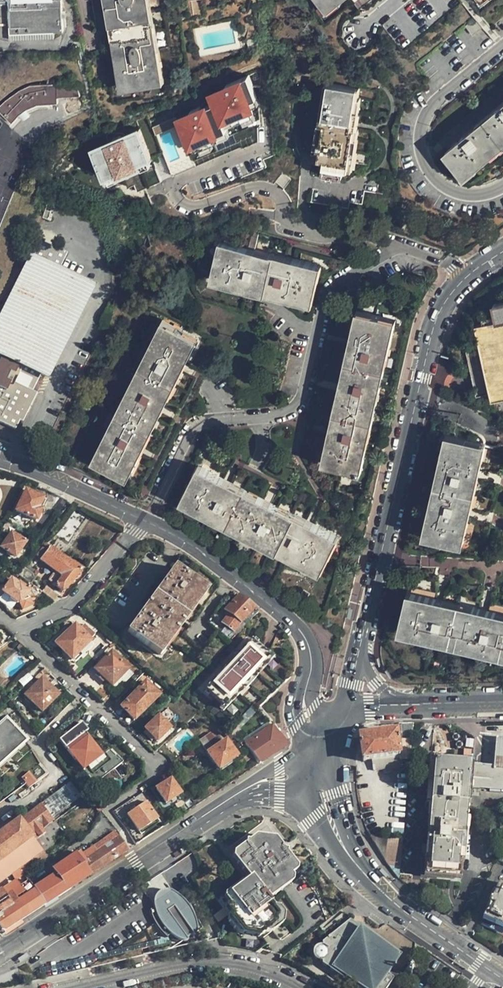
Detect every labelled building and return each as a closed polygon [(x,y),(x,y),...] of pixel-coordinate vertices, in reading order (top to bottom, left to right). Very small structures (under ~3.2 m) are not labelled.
[(7,4),(8,20),(9,29),(9,34),(63,30),(61,0),(0,0),(0,4),(7,4)] [(147,0),(106,0),(124,86),(137,83),(138,86),(151,84),(150,80),(163,77),(147,0)] [(323,3),(324,2),(329,8),(340,0),(320,0),(323,3)] [(1,20),(0,23),(0,29),(9,29),(8,20),(1,20)] [(204,71),(201,60),(190,63),(193,74),(204,71)] [(248,101),(256,97),(245,74),(230,81),(231,84),(216,91),(221,100),(206,107),(205,104),(194,109),(196,111),(177,120),(189,145),(200,140),(202,146),(213,141),(211,136),(219,133),(230,128),(228,125),(226,119),(236,115),(245,112),(246,116),(253,113),(251,106),(248,101)] [(351,168),(362,86),(325,81),(315,154),(325,156),(323,171),(345,174),(346,167),(351,168)] [(8,125),(17,114),(24,109),(38,103),(56,103),(56,98),(77,96),(75,87),(56,86),(29,87),(15,95),(6,101),(0,108),(0,119),(8,125)] [(248,101),(251,106),(259,103),(256,97),(248,101)] [(444,153),(457,168),(459,167),(465,174),(475,166),(491,154),(490,153),(502,142),(502,105),(444,153)] [(253,113),(246,116),(249,122),(256,119),(253,113)] [(226,119),(228,125),(239,121),(236,115),(226,119)] [(153,156),(141,126),(93,146),(105,177),(110,175),(112,180),(144,167),(142,161),(153,156)] [(230,128),(219,133),(222,138),(232,134),(230,128)] [(200,140),(189,145),(191,150),(202,146),(200,140)] [(213,141),(202,146),(205,152),(216,147),(213,141)] [(49,180),(40,178),(36,196),(45,198),(49,180)] [(25,393),(9,386),(13,376),(30,383),(34,376),(38,378),(89,263),(55,247),(62,230),(36,219),(0,300),(0,334),(2,335),(0,339),(0,426),(9,430),(13,421),(18,424),(30,395),(25,393)] [(204,264),(195,302),(257,316),(262,293),(309,304),(317,265),(224,243),(218,267),(204,264)] [(502,319),(502,302),(494,304),(498,320),(502,319)] [(356,494),(395,323),(333,309),(298,462),(298,464),(298,465),(299,467),(300,468),(301,470),(303,471),(304,473),(336,490),(356,494)] [(221,345),(187,328),(184,335),(162,324),(95,457),(151,484),(203,381),(221,345)] [(9,386),(25,393),(30,383),(13,376),(9,386)] [(465,541),(486,446),(448,437),(427,533),(465,541)] [(346,514),(213,447),(184,502),(318,569),(346,514)] [(53,511),(62,498),(51,493),(44,501),(26,492),(15,511),(35,522),(44,505),(53,511)] [(53,511),(57,513),(60,515),(68,504),(62,498),(53,511)] [(24,543),(11,532),(0,546),(0,547),(12,558),(24,543)] [(81,569),(45,544),(36,555),(40,558),(39,559),(59,575),(61,577),(58,580),(55,578),(50,583),(62,591),(71,583),(81,569)] [(156,654),(205,591),(176,567),(127,630),(156,654)] [(30,575),(21,568),(15,575),(28,585),(32,580),(30,579),(30,575)] [(4,599),(15,608),(16,608),(21,607),(28,597),(29,596),(16,585),(15,587),(11,585),(4,593),(0,590),(0,603),(4,599)] [(408,592),(399,633),(502,658),(502,614),(408,592)] [(48,600),(39,593),(34,600),(43,606),(48,600)] [(253,608),(238,596),(225,610),(230,614),(222,623),(233,632),(239,622),(240,623),(253,608)] [(31,599),(28,597),(21,607),(23,608),(31,599)] [(10,614),(15,608),(4,599),(0,603),(0,606),(2,606),(10,614)] [(72,660),(90,642),(86,638),(95,629),(80,615),(71,623),(74,627),(56,645),(72,660)] [(223,706),(270,658),(251,640),(232,661),(230,659),(223,667),(225,669),(205,689),(223,706)] [(113,655),(109,651),(91,667),(96,672),(113,655)] [(129,672),(113,655),(96,672),(112,687),(129,672)] [(40,714),(56,698),(40,681),(23,697),(40,714)] [(134,722),(159,701),(146,687),(121,708),(134,722)] [(156,718),(154,716),(146,722),(149,725),(156,718)] [(167,730),(156,718),(149,725),(144,730),(155,742),(167,730)] [(0,724),(0,757),(11,748),(14,752),(24,744),(3,721),(0,724)] [(413,733),(414,723),(396,724),(397,733),(413,733)] [(96,784),(113,772),(125,763),(111,750),(102,756),(95,747),(96,746),(86,733),(87,731),(82,724),(58,740),(75,762),(77,760),(96,784)] [(245,744),(260,763),(286,746),(271,725),(245,744)] [(207,753),(221,744),(213,733),(199,743),(207,753)] [(410,759),(413,733),(397,733),(361,737),(359,738),(362,760),(363,761),(401,757),(401,760),(410,759)] [(236,757),(227,742),(208,754),(218,769),(236,757)] [(31,751),(24,744),(14,752),(0,765),(0,779),(31,751)] [(14,752),(11,748),(0,757),(0,765),(14,752)] [(59,762),(55,756),(43,765),(35,772),(40,778),(60,763),(59,762)] [(125,763),(113,772),(119,780),(131,772),(125,763)] [(470,789),(472,767),(432,763),(428,803),(433,803),(430,847),(425,846),(422,874),(462,878),(468,809),(470,789)] [(472,767),(470,789),(502,793),(502,770),(498,769),(472,767)] [(65,808),(78,797),(66,781),(66,780),(52,791),(65,808)] [(78,797),(81,795),(68,780),(66,781),(78,797)] [(369,794),(368,780),(360,780),(361,795),(369,794)] [(178,796),(170,783),(157,791),(166,804),(178,796)] [(51,820),(65,808),(52,791),(38,803),(51,820)] [(136,830),(155,817),(143,800),(124,813),(136,830)] [(18,868),(40,851),(29,837),(51,820),(38,803),(0,832),(0,883),(18,868)] [(29,837),(40,851),(62,833),(51,820),(29,837)] [(99,849),(118,837),(114,831),(81,851),(85,857),(96,851),(95,848),(98,846),(99,849)] [(31,883),(28,884),(41,905),(127,850),(118,837),(99,849),(98,846),(95,848),(96,851),(85,857),(81,851),(79,848),(49,869),(54,877),(35,890),(31,883)] [(267,848),(275,843),(273,839),(266,837),(261,840),(267,848)] [(278,841),(275,843),(267,848),(261,840),(259,838),(235,855),(251,877),(247,880),(250,884),(241,891),(238,887),(219,900),(225,908),(244,935),(246,933),(252,929),(257,936),(260,940),(265,936),(284,923),(273,908),(270,904),(268,899),(292,881),(302,875),(278,841)] [(401,858),(403,841),(388,839),(391,857),(401,858)] [(40,851),(18,868),(22,874),(44,857),(40,851)] [(251,877),(235,855),(234,863),(247,880),(251,877)] [(250,884),(247,880),(238,887),(241,891),(250,884)] [(268,899),(270,904),(293,887),(292,881),(268,899)] [(499,883),(483,919),(502,928),(502,884),(499,883)] [(3,929),(41,905),(28,884),(12,895),(10,892),(0,898),(0,929),(3,929)] [(154,909),(149,913),(149,915),(150,917),(112,941),(96,944),(98,950),(84,959),(91,970),(142,957),(141,952),(149,950),(151,955),(174,949),(209,940),(203,930),(180,893),(174,897),(170,894),(166,893),(161,893),(157,896),(154,900),(154,905),(154,909)] [(244,935),(225,908),(224,914),(237,933),(244,935)] [(284,923),(265,936),(270,939),(274,935),(283,929),(288,926),(288,921),(278,908),(273,908),(284,923)] [(328,938),(321,945),(322,949),(319,948),(316,949),(314,950),(312,953),(313,957),(315,961),(318,963),(325,962),(330,971),(358,987),(382,987),(392,975),(389,973),(402,954),(351,918),(328,938)] [(252,929),(246,933),(250,938),(253,939),(257,936),(252,929)] [(290,939),(283,929),(274,935),(282,945),(290,939)] [(419,966),(411,961),(404,971),(412,977),(419,966)] [(392,975),(382,987),(387,987),(394,978),(392,975)]
